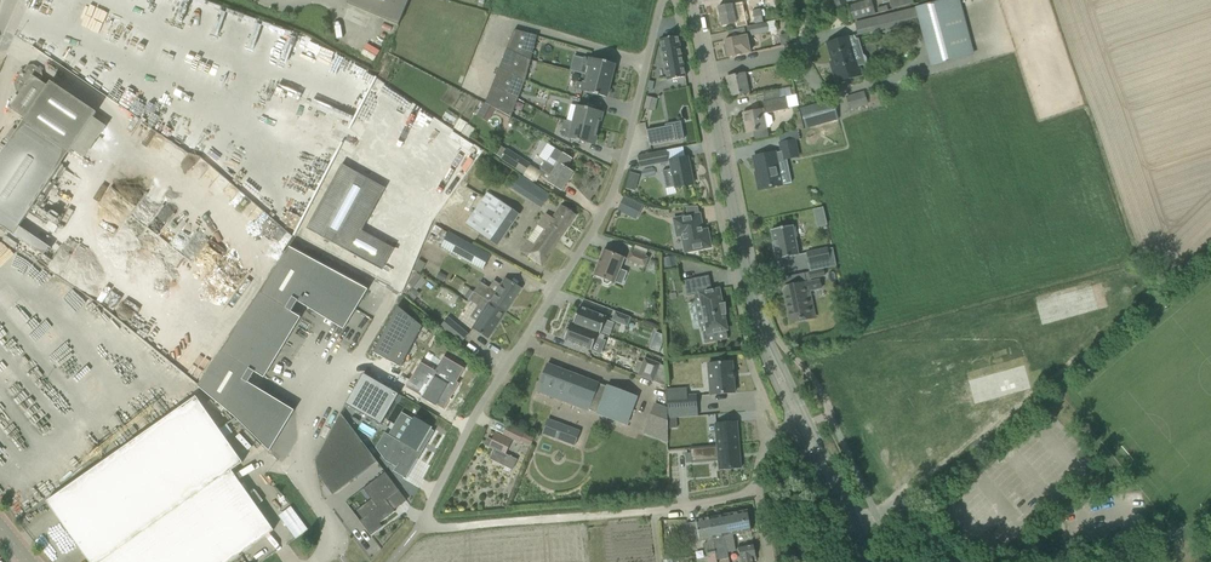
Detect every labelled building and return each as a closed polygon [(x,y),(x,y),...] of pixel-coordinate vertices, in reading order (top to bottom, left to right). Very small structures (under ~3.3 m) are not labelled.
[(346,3),(397,25),(408,0),(348,0),(346,3)] [(849,6),(853,20),(875,14),(871,0),(868,0),(849,6)] [(856,22),(858,32),(859,34),(920,20),(932,64),(974,53),(959,0),(945,0),(856,22)] [(890,3),(892,9),(914,3),(913,0),(897,0),(897,1),(890,3)] [(722,25),(733,23),(736,22),(734,11),(743,9),(741,3),(732,4),(718,7),(722,25)] [(746,25),(763,21),(761,9),(744,13),(746,25)] [(215,19),(208,40),(244,52),(251,30),(215,19)] [(749,35),(769,32),(767,22),(747,26),(749,35)] [(514,30),(507,48),(526,59),(531,60),(537,35),(514,30)] [(742,54),(750,52),(747,41),(746,35),(739,37),(725,40),(728,57),(742,54)] [(678,36),(660,39),(668,80),(685,77),(678,36)] [(848,37),(839,40),(828,43),(833,61),(834,61),(836,67),(832,68),(836,82),(859,75),(848,37)] [(525,81),(531,60),(526,59),(507,48),(499,66),(525,81)] [(348,118),(366,84),(300,50),(282,84),(348,118)] [(588,65),(586,74),(610,80),(614,64),(607,62),(607,61),(604,61),(603,61),(590,58),(584,57),(582,64),(588,65)] [(13,234),(44,255),(49,246),(19,226),(96,112),(51,82),(48,86),(40,80),(43,76),(41,70),(33,64),(27,66),(15,84),(16,90),(20,93),(10,108),(26,119),(0,157),(0,225),(13,234)] [(499,66),(492,85),(518,99),(525,81),(499,66)] [(749,92),(745,73),(726,77),(730,96),(749,92)] [(606,97),(610,80),(586,74),(584,83),(578,82),(576,89),(582,90),(595,94),(595,95),(598,95),(599,95),(606,97)] [(511,117),(518,99),(492,85),(485,103),(511,117)] [(763,93),(765,101),(794,95),(793,87),(763,93)] [(847,97),(851,110),(869,104),(865,92),(847,97)] [(766,128),(771,127),(770,126),(773,123),(771,116),(768,114),(768,113),(789,109),(788,107),(799,105),(796,94),(794,95),(765,101),(762,101),(764,109),(743,114),(747,132),(766,128)] [(645,96),(644,108),(654,110),(656,97),(645,96)] [(832,101),(799,108),(804,128),(836,120),(832,101)] [(578,106),(574,122),(598,128),(602,112),(589,109),(589,108),(585,107),(585,108),(578,106)] [(665,118),(652,120),(652,127),(666,125),(665,118)] [(598,128),(574,122),(571,131),(566,130),(564,137),(570,138),(577,140),(577,141),(580,142),(580,141),(594,145),(598,128)] [(360,124),(351,146),(366,152),(374,129),(360,124)] [(666,126),(647,130),(650,146),(676,140),(673,125),(666,126)] [(794,140),(780,143),(783,159),(798,156),(794,140)] [(540,171),(538,174),(547,180),(547,181),(561,190),(573,172),(566,168),(572,159),(555,149),(547,143),(538,157),(545,161),(544,163),(542,166),(540,168),(541,169),(540,171)] [(500,159),(508,163),(524,174),(531,164),(507,148),(506,149),(498,144),(493,152),(501,157),(500,159)] [(638,156),(640,166),(660,163),(658,152),(638,156)] [(759,189),(771,187),(777,185),(776,176),(779,175),(775,152),(754,157),(758,179),(757,179),(759,189)] [(672,169),(662,171),(666,188),(675,186),(675,188),(693,184),(688,157),(670,160),(672,169)] [(342,164),(306,228),(382,270),(394,248),(361,230),(385,187),(342,164)] [(630,172),(628,179),(638,182),(640,175),(630,172)] [(519,174),(510,188),(526,199),(536,184),(519,174)] [(469,217),(479,194),(467,189),(457,212),(469,217)] [(519,214),(509,207),(488,192),(466,224),(497,246),(519,214)] [(617,211),(636,220),(643,205),(624,195),(617,211)] [(541,265),(559,240),(576,215),(561,205),(552,218),(546,213),(538,225),(544,229),(534,244),(528,240),(520,251),(541,265)] [(823,207),(814,209),(816,218),(825,216),(823,207)] [(681,228),(685,248),(685,252),(697,249),(710,247),(707,230),(701,231),(700,224),(701,224),(699,214),(674,219),(676,229),(681,228)] [(490,255),(449,232),(435,225),(431,232),(438,236),(436,240),(442,245),(441,247),(482,269),(490,255)] [(793,225),(771,230),(777,259),(799,255),(799,254),(798,254),(796,244),(795,237),(797,237),(795,227),(793,228),(793,226),(793,225)] [(308,282),(318,263),(288,247),(259,292),(291,312),(297,301),(308,282)] [(819,250),(807,253),(809,263),(830,259),(828,248),(819,250)] [(593,275),(602,278),(603,283),(608,285),(612,282),(614,283),(624,257),(604,249),(593,275)] [(649,257),(630,249),(626,259),(645,267),(649,257)] [(308,282),(356,309),(368,289),(318,263),(308,282)] [(824,268),(810,271),(811,279),(825,276),(824,268)] [(722,315),(724,314),(725,314),(725,304),(719,305),(718,297),(720,296),(719,289),(712,290),(709,275),(684,280),(687,296),(695,294),(696,301),(700,300),(705,326),(701,327),(704,343),(716,341),(728,339),(726,330),(727,329),(726,322),(723,322),(722,315)] [(473,292),(482,298),(505,313),(522,288),(505,277),(496,292),(489,287),(480,282),(473,292)] [(806,292),(811,291),(821,289),(819,279),(809,282),(783,287),(791,322),(812,318),(806,292)] [(308,282),(297,301),(344,329),(356,309),(308,282)] [(412,288),(406,296),(413,301),(420,293),(412,288)] [(437,297),(450,306),(456,298),(442,289),(437,297)] [(291,312),(259,292),(249,306),(292,332),(301,317),(291,312)] [(468,300),(478,306),(484,310),(472,328),(488,339),(505,313),(482,298),(473,292),(468,300)] [(292,332),(249,306),(240,321),(283,347),(292,332)] [(397,306),(373,352),(401,367),(422,326),(397,306)] [(573,323),(595,332),(600,333),(606,317),(579,306),(573,323)] [(631,317),(615,311),(612,320),(627,326),(631,317)] [(461,343),(468,334),(448,317),(440,326),(461,343)] [(283,347),(240,321),(230,336),(274,362),(283,347)] [(605,335),(600,333),(595,332),(573,323),(571,322),(564,339),(589,349),(594,336),(603,340),(605,335)] [(274,362),(230,336),(221,350),(254,372),(264,378),(274,362)] [(653,340),(650,349),(659,352),(663,343),(653,340)] [(254,372),(221,350),(197,386),(229,414),(248,382),(254,372)] [(420,362),(406,387),(422,397),(436,405),(444,409),(450,399),(451,400),(451,399),(448,397),(451,392),(453,393),(459,383),(457,382),(464,368),(443,356),(435,371),(420,362)] [(653,381),(659,364),(645,358),(639,375),(653,381)] [(708,363),(711,395),(734,393),(733,379),(734,379),(733,371),(733,372),(732,361),(708,363)] [(537,390),(587,410),(587,411),(588,411),(597,414),(626,425),(637,397),(607,386),(599,383),(547,363),(537,390)] [(363,373),(345,404),(381,425),(399,394),(363,373)] [(248,382),(229,414),(269,451),(294,410),(248,382)] [(696,395),(687,396),(667,397),(668,410),(697,408),(696,395)] [(231,470),(242,462),(196,396),(46,501),(89,561),(100,561),(132,540),(165,517),(198,493),(231,470)] [(341,413),(315,460),(318,475),(333,495),(377,461),(341,413)] [(386,434),(379,449),(388,463),(399,469),(401,465),(411,471),(416,459),(420,461),(435,431),(431,429),(432,427),(415,417),(402,443),(386,434)] [(677,418),(669,419),(669,429),(677,428),(677,418)] [(709,445),(691,446),(692,458),(713,456),(714,460),(718,460),(719,469),(741,468),(738,420),(716,422),(717,444),(709,445)] [(562,424),(557,438),(575,445),(580,431),(562,424)] [(519,442),(521,439),(532,444),(534,439),(507,426),(503,434),(519,442)] [(495,433),(492,440),(487,437),(484,444),(494,449),(490,459),(512,469),(517,459),(505,453),(512,440),(495,433)] [(198,493),(240,553),(273,530),(231,470),(198,493)] [(362,518),(360,520),(371,535),(377,531),(382,527),(382,525),(380,523),(395,511),(386,500),(399,490),(385,472),(363,488),(371,499),(377,507),(362,518)] [(240,553),(198,493),(165,517),(197,561),(228,561),(240,553)] [(728,534),(724,535),(728,551),(736,550),(733,534),(751,531),(747,510),(725,515),(728,534)] [(724,515),(710,518),(714,538),(714,547),(716,555),(717,560),(729,558),(728,551),(724,535),(728,534),(724,515)] [(148,561),(197,561),(165,517),(132,540),(148,561)] [(686,524),(688,535),(690,542),(707,539),(708,543),(704,544),(705,549),(706,549),(708,557),(706,557),(706,561),(717,561),(717,560),(716,555),(714,547),(714,538),(710,518),(696,520),(696,522),(686,524)] [(132,540),(100,561),(148,561),(132,540)] [(738,546),(741,561),(754,561),(757,561),(753,544),(738,546)]
